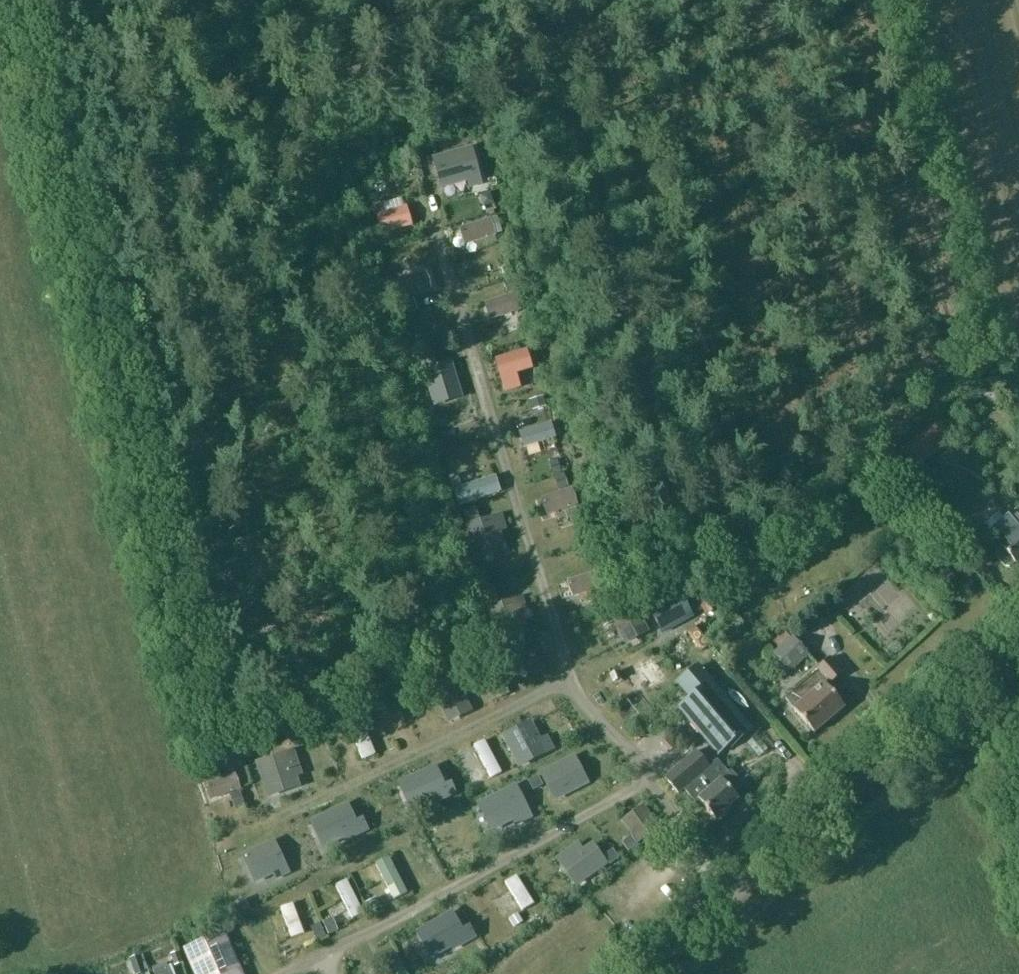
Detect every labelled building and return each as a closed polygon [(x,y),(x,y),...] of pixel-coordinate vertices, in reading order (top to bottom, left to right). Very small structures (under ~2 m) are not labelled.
[(473,149),(431,159),(438,187),(465,180),(467,188),(482,184),(473,149)] [(380,234),(412,225),(406,204),(374,213),(380,234)] [(495,235),(489,216),(457,226),(463,245),(495,235)] [(395,279),(400,297),(431,288),(426,271),(395,279)] [(484,301),(489,319),(520,309),(515,292),(484,301)] [(500,350),(522,347),(520,334),(498,338),(500,350)] [(493,358),(503,392),(520,387),(516,373),(532,368),(525,348),(493,358)] [(432,412),(436,425),(468,415),(464,402),(432,412)] [(517,431),(522,447),(555,437),(550,421),(517,431)] [(901,448),(917,467),(947,442),(931,423),(901,448)] [(451,488),(457,505),(500,491),(494,474),(451,488)] [(571,486),(539,497),(545,514),(577,503),(571,486)] [(1018,508),(990,533),(1000,545),(1001,547),(996,551),(995,556),(1004,566),(1009,566),(1014,562),(1015,563),(1018,560),(1018,510),(1018,508)] [(463,523),(474,559),(505,550),(500,531),(506,529),(501,512),(463,523)] [(552,540),(579,529),(575,518),(548,528),(552,540)] [(572,597),(601,587),(596,570),(566,579),(572,597)] [(522,571),(484,581),(488,598),(526,588),(522,571)] [(679,593),(650,609),(662,632),(691,616),(679,593)] [(527,634),(521,612),(527,610),(523,595),(482,607),(493,644),(527,634)] [(615,618),(629,642),(648,630),(634,606),(615,618)] [(792,636),(770,654),(788,674),(810,655),(792,636)] [(801,702),(793,709),(814,733),(831,718),(835,719),(842,713),(841,709),(844,707),(824,683),(826,681),(829,684),(842,673),(829,658),(817,668),(818,670),(792,692),(801,702)] [(750,729),(698,667),(680,682),(732,744),(750,729)] [(471,710),(454,674),(430,686),(447,722),(471,710)] [(409,705),(410,721),(431,720),(430,704),(409,705)] [(501,734),(518,767),(554,749),(547,734),(539,737),(530,719),(501,734)] [(349,728),(361,760),(376,754),(364,723),(349,728)] [(759,747),(774,763),(793,746),(777,729),(759,747)] [(472,744),(490,778),(501,772),(483,739),(472,744)] [(293,747),(253,760),(265,797),(300,786),(297,776),(302,774),(293,747)] [(729,773),(716,759),(709,766),(695,751),(664,778),(678,793),(683,789),(695,802),(699,799),(715,818),(738,798),(722,779),(729,773)] [(538,772),(553,800),(588,782),(573,754),(538,772)] [(435,763),(395,781),(409,813),(455,793),(450,780),(443,783),(435,763)] [(200,783),(206,800),(239,788),(233,771),(200,783)] [(475,803),(492,837),(532,817),(515,782),(475,803)] [(346,801),(307,819),(322,850),(367,829),(361,816),(355,819),(346,801)] [(637,844),(660,828),(643,803),(620,819),(637,844)] [(274,811),(276,823),(296,820),(294,808),(274,811)] [(273,839),(240,855),(253,883),(271,875),(274,880),(289,873),(273,839)] [(577,841),(554,856),(573,884),(606,863),(591,841),(581,847),(577,841)] [(387,856),(373,863),(391,899),(405,892),(387,856)] [(515,874),(503,882),(521,911),(534,903),(515,874)] [(345,879),(334,885),(351,918),(362,913),(345,879)] [(553,893),(565,901),(572,890),(561,883),(553,893)] [(279,907),(290,938),(303,933),(291,902),(279,907)] [(461,927),(451,910),(414,930),(431,961),(475,936),(468,923),(461,927)] [(194,973),(242,973),(223,930),(182,947),(194,973)] [(158,964),(159,973),(177,973),(177,964),(158,964)]
